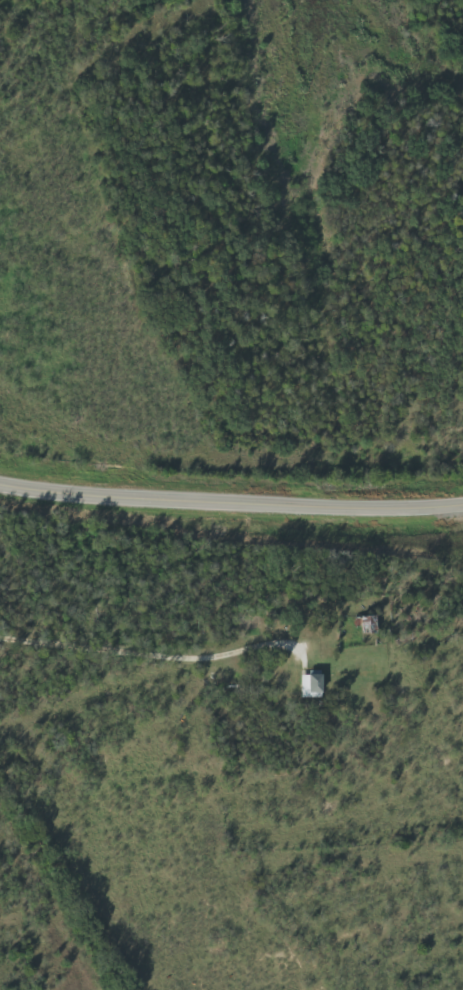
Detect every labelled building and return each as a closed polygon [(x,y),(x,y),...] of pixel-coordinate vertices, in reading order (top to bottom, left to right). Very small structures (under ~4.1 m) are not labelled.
[(365,618),(366,633),(380,633),(379,617),(365,618)] [(304,676),(304,699),(327,698),(326,675),(304,676)]
